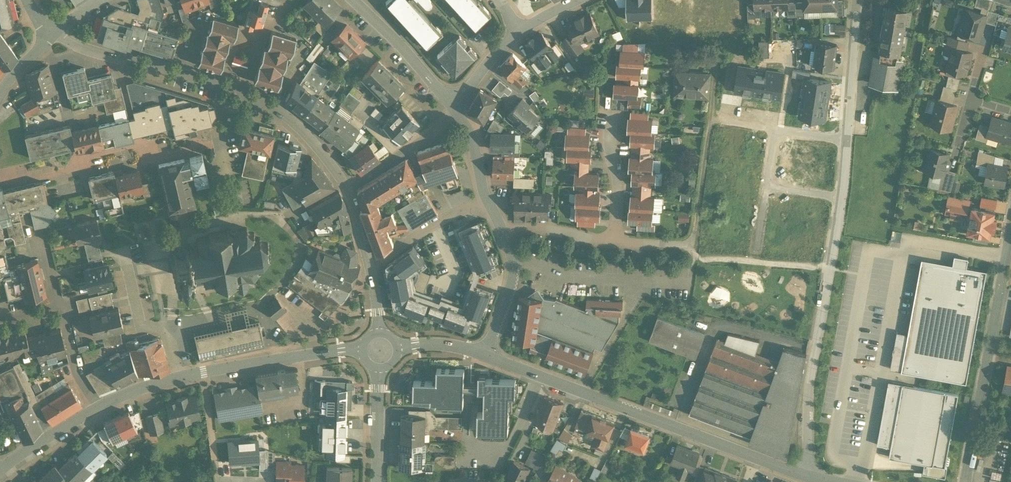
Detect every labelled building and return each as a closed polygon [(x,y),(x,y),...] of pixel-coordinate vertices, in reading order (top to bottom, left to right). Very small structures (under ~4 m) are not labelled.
[(12,21),(7,0),(0,0),(0,25),(12,21)] [(117,7),(108,13),(106,18),(103,17),(96,39),(138,51),(140,47),(146,26),(151,8),(149,0),(136,0),(139,8),(138,13),(117,7)] [(151,8),(146,26),(158,30),(163,12),(159,0),(149,0),(151,8)] [(175,2),(182,21),(189,18),(185,8),(185,9),(182,0),(181,0),(175,2)] [(185,9),(185,8),(197,4),(196,3),(205,0),(182,0),(185,9)] [(256,0),(251,0),(244,25),(251,27),(252,22),(262,25),(268,3),(256,0)] [(332,0),(307,0),(304,3),(320,18),(324,22),(328,17),(339,6),(334,1),(333,1),(332,0)] [(412,6),(408,2),(408,1),(407,0),(386,0),(385,1),(385,2),(390,9),(393,6),(397,10),(394,13),(400,19),(402,17),(406,21),(404,23),(409,29),(412,27),(415,31),(414,33),(420,40),(423,38),(428,44),(437,36),(438,36),(442,32),(433,23),(430,26),(427,22),(422,16),(421,16),(417,12),(418,11),(412,6)] [(473,0),(452,0),(455,3),(452,5),(458,11),(461,9),(464,13),(462,15),(468,21),(471,19),(476,25),(485,18),(490,14),(480,3),(477,6),(476,4),(473,0)] [(639,18),(639,0),(626,0),(626,5),(627,19),(639,18)] [(639,18),(652,18),(651,0),(639,0),(639,18)] [(702,1),(692,1),(692,0),(687,0),(688,1),(678,1),(678,0),(664,1),(665,25),(666,25),(666,28),(679,27),(679,25),(702,24),(702,1)] [(716,27),(740,26),(739,0),(715,0),(716,27)] [(754,3),(755,9),(771,8),(771,0),(754,0),(754,3)] [(771,8),(787,8),(788,8),(788,2),(788,0),(771,0),(771,8)] [(804,2),(804,9),(805,9),(821,8),(820,0),(804,0),(804,2)] [(821,8),(836,8),(837,8),(837,1),(837,0),(820,0),(821,8)] [(988,0),(976,0),(974,5),(987,9),(991,10),(993,2),(988,0)] [(795,2),(788,2),(788,8),(787,8),(787,16),(795,16),(795,2)] [(804,2),(795,2),(795,16),(805,16),(805,9),(804,9),(804,2)] [(754,3),(747,4),(748,18),(756,17),(755,9),(754,3)] [(616,5),(611,8),(618,24),(623,21),(616,5)] [(888,5),(885,21),(884,21),(881,43),(882,44),(875,84),(892,87),(906,8),(888,5)] [(986,15),(964,8),(957,31),(980,37),(985,21),(986,15)] [(991,10),(987,9),(986,15),(985,21),(995,24),(998,13),(998,12),(991,10)] [(589,13),(567,22),(572,33),(576,42),(578,42),(585,38),(586,40),(588,41),(592,39),(593,37),(592,35),(598,32),(589,13)] [(998,13),(995,24),(993,32),(1005,35),(1009,24),(1010,25),(1010,16),(998,13)] [(238,23),(212,16),(207,32),(206,31),(197,64),(220,71),(229,39),(233,40),(238,23)] [(320,18),(313,26),(321,34),(333,22),(328,17),(324,22),(320,18)] [(846,35),(846,24),(837,24),(837,35),(846,35)] [(1009,24),(1005,35),(1002,47),(1010,50),(1010,25),(1009,24)] [(346,25),(332,41),(349,57),(363,42),(346,25)] [(158,30),(146,26),(140,47),(171,57),(177,36),(158,30)] [(271,31),(266,48),(264,47),(253,81),(277,88),(287,55),(290,56),(295,38),(271,31)] [(553,47),(542,33),(534,38),(533,37),(528,41),(528,43),(525,46),(541,67),(550,60),(551,61),(558,56),(552,48),(553,47)] [(572,33),(562,40),(573,54),(582,47),(578,42),(576,42),(572,33)] [(0,34),(0,64),(4,69),(17,58),(0,34)] [(458,34),(443,48),(443,49),(436,55),(437,55),(438,55),(442,59),(439,61),(448,70),(450,68),(454,72),(453,73),(454,74),(460,68),(461,68),(476,54),(469,46),(465,49),(462,45),(465,42),(458,34)] [(967,41),(950,36),(947,46),(952,47),(953,47),(964,50),(967,41)] [(759,56),(769,56),(768,40),(758,40),(759,56)] [(836,44),(818,42),(815,65),(833,68),(836,44)] [(964,50),(953,47),(952,47),(947,68),(965,73),(971,52),(964,50)] [(622,50),(620,50),(620,51),(621,51),(620,63),(641,64),(641,65),(643,65),(644,51),(632,50),(622,50)] [(525,66),(512,53),(507,59),(500,66),(513,79),(520,86),(526,79),(525,78),(519,73),(524,68),(525,66)] [(347,59),(338,68),(342,72),(351,63),(347,59)] [(403,85),(377,59),(363,74),(370,82),(368,84),(380,96),(382,93),(389,99),(403,85)] [(331,72),(314,60),(299,83),(316,96),(330,74),(331,72)] [(641,64),(620,63),(617,62),(616,75),(616,76),(624,77),(638,78),(640,78),(641,65),(641,64)] [(47,65),(25,74),(25,75),(32,97),(32,98),(33,97),(34,97),(48,92),(54,91),(55,91),(54,90),(47,66),(47,65)] [(784,72),(738,65),(734,91),(779,99),(784,72)] [(109,73),(86,79),(83,67),(62,72),(64,80),(67,94),(71,109),(94,104),(93,100),(103,98),(106,113),(126,108),(122,92),(115,94),(109,73)] [(530,73),(524,68),(519,73),(525,78),(530,73)] [(791,76),(804,78),(804,77),(809,78),(810,71),(793,68),(791,76)] [(710,74),(675,71),(674,94),(708,96),(710,74)] [(330,74),(316,96),(325,103),(331,94),(339,81),(330,74)] [(960,78),(948,74),(945,85),(957,88),(960,78)] [(804,78),(798,116),(825,120),(831,82),(809,78),(804,77),(804,78)] [(504,96),(511,86),(500,79),(493,89),(504,96)] [(197,100),(158,88),(143,92),(141,83),(132,80),(125,82),(134,116),(138,134),(146,132),(146,131),(160,128),(175,136),(196,131),(195,125),(211,121),(216,114),(214,105),(197,100)] [(299,83),(295,80),(285,100),(303,113),(316,96),(299,83)] [(624,83),(614,82),(614,95),(613,95),(613,96),(618,96),(629,97),(637,97),(638,84),(637,83),(624,83)] [(362,93),(352,85),(348,91),(358,98),(362,93)] [(945,85),(943,85),(939,100),(953,104),(957,88),(945,85)] [(497,99),(480,89),(468,109),(469,110),(469,112),(469,113),(484,121),(497,99)] [(358,98),(348,91),(341,101),(335,108),(344,114),(347,110),(350,113),(350,112),(360,100),(358,98)] [(48,92),(34,97),(34,99),(39,108),(26,115),(27,116),(51,110),(49,102),(50,101),(48,92)] [(341,101),(331,94),(325,103),(334,110),(335,108),(341,101)] [(325,103),(316,96),(303,113),(321,127),(334,110),(325,103)] [(629,97),(618,96),(617,108),(628,109),(629,97)] [(33,98),(21,105),(26,115),(39,108),(34,99),(33,98)] [(538,113),(521,98),(509,112),(526,127),(538,113)] [(939,100),(937,100),(931,123),(950,129),(957,105),(953,104),(939,100)] [(395,111),(394,110),(386,118),(387,119),(382,125),(399,142),(406,135),(407,135),(412,131),(411,130),(418,122),(401,105),(395,111)] [(344,114),(335,108),(334,110),(321,127),(319,130),(320,130),(320,129),(338,143),(338,144),(339,143),(343,147),(343,148),(358,128),(342,116),(344,114)] [(363,122),(350,112),(350,113),(347,110),(344,114),(342,116),(358,128),(363,122)] [(128,118),(98,125),(102,145),(103,147),(133,139),(132,135),(135,135),(138,134),(134,116),(130,117),(128,118)] [(992,116),(989,125),(986,135),(987,135),(1010,142),(1010,137),(1010,122),(992,116)] [(630,117),(628,117),(627,131),(631,131),(651,132),(651,131),(652,119),(647,118),(630,117)] [(500,132),(504,124),(494,119),(490,127),(500,132)] [(989,125),(979,123),(975,137),(986,140),(987,135),(986,135),(989,125)] [(69,124),(24,135),(29,157),(74,146),(71,131),(69,124)] [(258,130),(242,126),(237,146),(247,148),(241,174),(262,178),(267,153),(269,153),(274,133),(272,133),(273,127),(259,124),(258,130)] [(98,125),(71,131),(74,146),(75,149),(85,147),(85,149),(102,145),(98,125)] [(299,142),(284,128),(275,164),(301,169),(306,150),(299,142)] [(651,132),(631,131),(630,144),(632,144),(649,145),(654,145),(655,132),(651,131),(651,132)] [(514,132),(492,132),(491,150),(513,150),(514,132)] [(568,133),(566,133),(565,146),(567,146),(589,147),(589,136),(589,134),(585,133),(568,133)] [(446,141),(425,148),(417,152),(424,169),(434,165),(453,159),(451,152),(450,152),(446,141)] [(368,143),(349,157),(360,171),(378,158),(368,143)] [(589,147),(567,146),(567,159),(571,160),(588,160),(591,160),(591,159),(590,159),(591,147),(589,147)] [(948,153),(930,148),(924,169),(942,174),(944,168),(946,159),(948,153)] [(995,155),(978,150),(976,163),(987,165),(987,162),(993,163),(995,155)] [(202,154),(184,159),(183,159),(187,175),(193,174),(195,183),(208,180),(202,154)] [(505,156),(493,155),(493,176),(514,177),(514,160),(505,160),(505,156)] [(331,183),(311,156),(304,173),(305,176),(302,178),(305,182),(296,187),(304,201),(330,187),(331,183)] [(631,156),(629,156),(629,170),(632,170),(632,169),(652,171),(652,170),(653,157),(649,157),(631,156)] [(183,158),(158,164),(169,210),(194,204),(187,175),(183,159),(184,159),(183,158)] [(405,159),(387,170),(399,190),(418,179),(416,175),(414,171),(405,159)] [(453,159),(434,165),(439,180),(446,178),(449,187),(458,184),(455,175),(458,174),(453,159)] [(993,163),(987,162),(987,165),(984,183),(1004,186),(1008,166),(993,163)] [(434,165),(424,169),(425,172),(416,175),(418,179),(421,186),(439,180),(434,165)] [(944,168),(942,174),(938,188),(950,190),(955,171),(947,168),(944,168)] [(138,169),(114,175),(120,198),(133,194),(134,199),(145,196),(142,183),(138,169)] [(652,171),(632,169),(632,170),(631,183),(633,183),(650,184),(655,184),(656,171),(652,170),(652,171)] [(387,170),(358,188),(357,192),(363,209),(382,201),(399,190),(387,170)] [(113,171),(87,177),(93,198),(109,194),(112,204),(101,206),(104,217),(123,212),(120,198),(114,175),(113,171)] [(588,172),(575,172),(574,186),(579,186),(596,187),(598,187),(598,174),(599,174),(599,173),(588,172)] [(531,177),(514,177),(513,186),(531,187),(531,177)] [(47,201),(42,181),(24,186),(30,210),(34,227),(45,225),(50,220),(50,218),(56,212),(45,201),(47,201)] [(142,183),(145,196),(153,194),(150,181),(142,183)] [(0,187),(0,217),(9,215),(3,191),(2,186),(0,187)] [(24,186),(3,191),(9,215),(18,213),(30,210),(24,186)] [(338,190),(309,206),(318,222),(313,225),(316,231),(351,229),(347,214),(344,204),(338,190)] [(579,191),(576,191),(575,205),(576,205),(599,206),(599,205),(600,194),(600,192),(596,192),(579,191)] [(550,194),(514,192),(513,205),(516,205),(515,215),(522,216),(547,217),(548,206),(550,206),(550,194)] [(426,193),(406,204),(418,225),(438,213),(426,193)] [(633,195),(631,195),(630,208),(652,209),(652,210),(653,210),(654,196),(650,196),(633,195)] [(968,200),(949,196),(946,212),(965,216),(968,200)] [(988,208),(988,205),(998,205),(998,197),(982,196),(982,207),(988,208)] [(275,202),(264,200),(263,206),(274,208),(275,202)] [(363,209),(360,210),(377,254),(393,245),(390,234),(386,225),(390,224),(395,222),(392,212),(388,213),(382,201),(363,209)] [(599,206),(576,205),(576,218),(578,218),(595,219),(599,219),(599,218),(600,205),(599,205),(599,206)] [(652,209),(630,208),(629,208),(628,221),(637,222),(652,223),(652,222),(652,210),(652,209)] [(995,213),(972,208),(967,231),(990,235),(995,213)] [(690,220),(690,211),(679,211),(679,220),(690,220)] [(0,217),(0,220),(1,225),(20,221),(18,213),(9,215),(0,217)] [(83,240),(88,261),(90,260),(102,258),(96,237),(100,236),(96,218),(73,224),(77,242),(83,240)] [(475,273),(498,262),(479,218),(455,228),(475,273)] [(1,225),(0,220),(0,246),(4,246),(25,240),(20,221),(1,225)] [(310,222),(304,226),(309,235),(315,232),(310,222)] [(396,224),(390,226),(390,224),(386,225),(390,234),(398,231),(396,224)] [(140,231),(139,232),(141,240),(149,237),(147,229),(145,229),(144,225),(138,227),(140,231)] [(197,238),(197,239),(195,239),(196,241),(198,241),(199,248),(191,249),(190,247),(188,247),(189,249),(187,250),(187,249),(186,248),(185,248),(183,247),(183,246),(181,245),(181,246),(178,247),(178,246),(176,247),(177,248),(175,250),(174,249),(174,251),(174,252),(173,252),(173,255),(172,255),(172,256),(169,257),(170,259),(173,259),(174,268),(171,269),(172,272),(174,271),(175,272),(176,272),(176,275),(179,275),(179,272),(187,270),(189,284),(205,281),(205,282),(207,282),(207,281),(214,280),(214,281),(215,280),(216,283),(218,282),(218,280),(220,290),(236,287),(235,288),(237,289),(237,288),(238,291),(247,289),(246,286),(247,287),(249,286),(248,285),(254,284),(253,276),(254,276),(253,274),(257,269),(259,269),(260,267),(257,267),(255,262),(261,261),(262,263),(264,262),(263,260),(267,254),(269,255),(270,253),(267,252),(266,245),(269,244),(267,242),(265,243),(259,239),(260,237),(258,236),(257,239),(251,240),(252,235),(254,234),(254,232),(251,233),(246,229),(247,227),(245,227),(244,229),(239,231),(239,229),(237,230),(237,229),(229,230),(229,231),(228,231),(228,229),(225,229),(226,232),(210,234),(210,232),(208,232),(208,234),(207,235),(207,236),(205,236),(205,237),(200,238),(200,236),(198,236),(198,238),(197,238)] [(392,310),(427,321),(435,296),(416,290),(412,275),(430,263),(417,244),(383,267),(392,310)] [(2,276),(17,272),(16,264),(9,266),(6,256),(4,246),(0,246),(0,276),(2,276)] [(311,282),(301,295),(322,311),(319,314),(324,318),(327,314),(328,315),(339,302),(347,290),(359,265),(356,263),(355,251),(346,247),(345,249),(342,250),(341,254),(342,257),(341,258),(318,248),(308,270),(301,265),(297,271),(311,282)] [(953,264),(921,259),(908,334),(897,332),(890,368),(901,370),(901,371),(966,383),(987,270),(966,267),(968,258),(954,255),(953,264)] [(102,258),(90,260),(91,266),(103,263),(102,258)] [(37,259),(16,264),(17,272),(2,276),(7,297),(23,293),(24,299),(46,294),(37,259)] [(96,288),(108,285),(112,284),(107,263),(103,263),(91,266),(84,268),(89,289),(96,288)] [(421,269),(418,282),(427,285),(431,272),(421,269)] [(311,282),(297,271),(287,284),(301,295),(311,282)] [(478,338),(494,288),(474,282),(466,307),(435,296),(427,321),(478,338)] [(97,291),(98,294),(110,291),(109,288),(108,285),(96,288),(97,291)] [(98,294),(88,296),(91,307),(109,303),(112,302),(110,291),(98,294)] [(536,291),(517,305),(512,337),(531,340),(536,341),(542,298),(536,291)] [(91,307),(88,296),(75,299),(78,311),(91,307)] [(285,309),(275,297),(264,306),(274,318),(285,309)] [(585,309),(556,297),(555,299),(544,297),(542,298),(536,341),(531,340),(531,344),(529,349),(530,349),(531,348),(546,353),(553,334),(593,349),(595,346),(601,348),(619,320),(619,313),(621,313),(621,307),(622,307),(623,300),(586,298),(586,305),(585,309)] [(92,313),(88,314),(94,336),(101,334),(103,345),(121,341),(119,329),(123,328),(118,308),(110,309),(92,313)] [(704,334),(657,316),(648,340),(696,357),(704,334)] [(259,322),(194,336),(200,361),(216,358),(214,352),(223,350),(224,356),(264,347),(259,322)] [(24,327),(8,331),(14,354),(30,350),(26,337),(24,327)] [(60,328),(32,335),(35,349),(38,360),(66,353),(60,328)] [(0,333),(0,354),(2,354),(3,357),(14,354),(8,331),(7,331),(0,333)] [(593,349),(553,334),(546,353),(545,356),(585,371),(593,349)] [(759,342),(727,334),(724,341),(755,353),(759,342)] [(32,335),(26,337),(30,350),(35,349),(32,335)] [(136,338),(126,342),(133,362),(134,361),(138,374),(147,371),(149,376),(169,370),(159,338),(158,338),(157,337),(152,339),(152,340),(138,345),(136,338)] [(724,341),(716,339),(688,413),(757,439),(755,443),(787,456),(787,455),(806,352),(784,347),(779,362),(755,353),(724,341)] [(100,346),(81,351),(84,362),(96,359),(95,354),(101,353),(100,346)] [(137,375),(124,350),(103,361),(104,364),(116,386),(137,375)] [(34,394),(18,362),(11,365),(21,385),(24,392),(42,428),(51,422),(40,405),(39,404),(34,394)] [(116,386),(104,364),(85,373),(98,393),(116,386)] [(24,392),(22,393),(19,386),(21,385),(11,365),(0,370),(0,405),(2,409),(3,412),(8,410),(8,411),(9,411),(12,417),(23,440),(42,428),(24,392)] [(1007,365),(1003,389),(1010,391),(1010,366),(1007,365)] [(430,397),(430,403),(464,404),(464,389),(464,384),(465,368),(437,367),(436,381),(414,380),(413,397),(430,397)] [(294,369),(278,372),(281,392),(281,395),(288,394),(287,391),(298,389),(294,369)] [(278,372),(255,376),(257,387),(259,396),(281,392),(278,372)] [(477,411),(477,431),(508,431),(509,395),(515,395),(515,379),(486,378),(486,374),(479,374),(478,385),(478,389),(478,390),(484,390),(484,411),(477,411)] [(351,381),(314,379),(313,409),(325,410),(325,415),(345,416),(346,409),(351,409),(351,381)] [(958,394),(889,381),(877,444),(891,447),(888,456),(925,463),(922,474),(945,478),(947,467),(945,467),(958,394)] [(56,395),(40,405),(51,422),(81,404),(68,383),(54,391),(56,395)] [(50,384),(34,394),(39,404),(40,405),(56,395),(54,391),(50,384)] [(225,392),(214,394),(218,419),(262,411),(259,396),(257,387),(237,390),(225,392)] [(185,396),(176,398),(176,400),(166,402),(168,410),(166,411),(169,423),(179,421),(179,423),(190,420),(189,418),(199,416),(194,395),(186,397),(185,396)] [(563,402),(544,395),(534,421),(553,428),(563,402)] [(430,409),(410,408),(410,415),(402,414),(401,440),(425,441),(425,427),(448,427),(448,416),(435,415),(430,409)] [(0,410),(0,422),(6,420),(12,417),(9,411),(8,411),(8,410),(3,412),(2,409),(0,410)] [(614,421),(592,413),(592,414),(581,410),(575,426),(596,434),(592,444),(603,449),(607,438),(608,438),(614,421)] [(128,412),(115,418),(123,435),(136,429),(128,412)] [(159,413),(146,416),(150,433),(163,430),(159,413)] [(325,423),(319,423),(318,446),(324,446),(324,454),(336,455),(344,455),(344,449),(346,449),(346,438),(344,438),(344,433),(346,433),(347,422),(345,422),(345,416),(325,415),(325,423)] [(461,416),(448,416),(448,427),(461,427),(461,416)] [(115,418),(103,423),(111,441),(123,435),(115,418)] [(631,429),(625,426),(620,435),(627,438),(631,429)] [(564,428),(560,436),(569,441),(573,433),(564,428)] [(649,434),(631,428),(631,429),(627,438),(626,443),(634,446),(633,449),(641,452),(643,449),(649,434)] [(106,453),(90,437),(96,430),(96,429),(74,451),(75,451),(91,468),(106,453)] [(566,444),(557,439),(550,449),(556,453),(559,447),(562,449),(566,444)] [(256,440),(228,442),(229,462),(245,460),(245,461),(258,460),(257,450),(256,440)] [(425,441),(401,440),(400,466),(424,467),(424,459),(425,441)] [(114,442),(109,447),(121,459),(126,454),(114,442)] [(698,453),(677,445),(671,462),(680,465),(676,476),(684,479),(688,468),(691,469),(692,470),(698,454),(698,453)] [(531,448),(523,465),(536,471),(544,454),(531,448)] [(267,449),(257,450),(258,460),(259,460),(259,469),(267,469),(267,449)] [(91,468),(75,451),(66,460),(82,476),(91,468)] [(455,454),(442,454),(442,460),(434,460),(434,467),(455,468),(455,454)] [(698,454),(692,470),(691,469),(690,473),(696,475),(703,456),(698,454)] [(66,460),(58,468),(70,481),(71,481),(77,481),(82,476),(66,460)] [(276,462),(276,461),(276,460),(275,481),(289,481),(289,461),(289,462),(276,462)] [(514,460),(505,479),(511,481),(522,481),(529,468),(514,460)] [(290,465),(290,461),(289,461),(289,481),(302,481),(303,464),(302,464),(302,465),(290,465)] [(54,464),(45,473),(54,481),(69,481),(70,481),(58,468),(54,464)] [(609,467),(604,464),(601,471),(606,473),(609,467)] [(557,465),(556,466),(547,481),(577,481),(579,479),(575,477),(575,476),(557,465)] [(595,466),(590,476),(596,479),(600,469),(595,466)] [(327,467),(326,481),(351,481),(351,468),(327,467)] [(705,467),(699,481),(735,481),(736,479),(705,467)] [(45,473),(37,481),(54,481),(45,473)]
